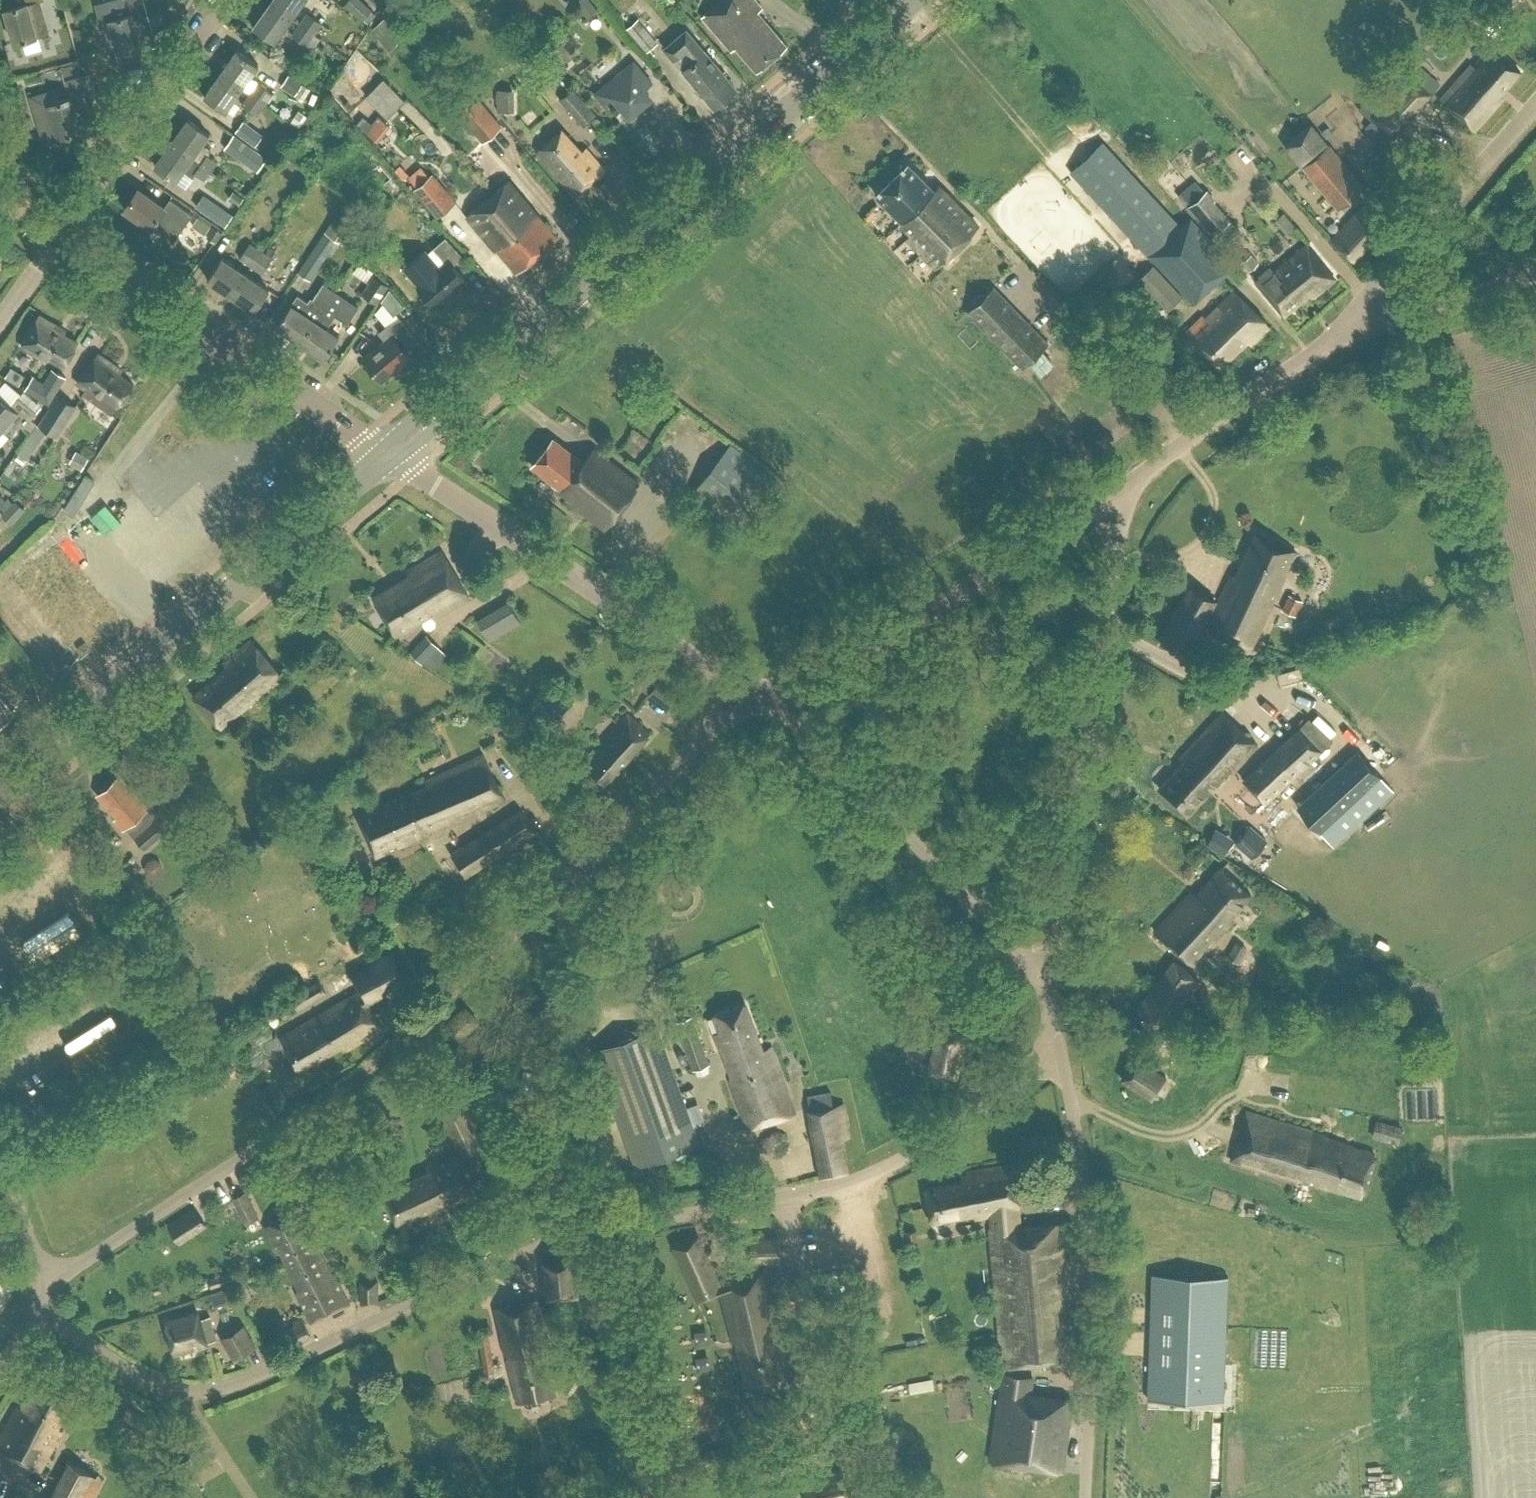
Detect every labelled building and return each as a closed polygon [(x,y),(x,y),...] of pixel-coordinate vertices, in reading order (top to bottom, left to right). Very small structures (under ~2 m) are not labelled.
[(23,2),(4,8),(14,41),(49,31),(40,1),(42,0),(23,0),(23,2)] [(141,0),(107,0),(96,3),(102,21),(109,19),(118,51),(142,44),(135,22),(147,18),(141,0)] [(291,17),(303,0),(271,0),(269,2),(291,17)] [(363,0),(348,0),(347,1),(367,22),(375,14),(363,0)] [(591,0),(576,0),(574,1),(586,16),(597,8),(591,0)] [(756,0),(721,0),(702,16),(732,50),(736,46),(757,71),(787,44),(758,10),(762,7),(756,0)] [(291,17),(269,2),(253,25),(274,40),(291,17)] [(299,22),(315,34),(323,22),(307,11),(299,22)] [(659,41),(639,17),(628,26),(648,50),(659,41)] [(379,27),(391,48),(404,40),(391,19),(379,27)] [(299,22),(291,33),(307,45),(315,34),(299,22)] [(704,49),(686,28),(663,47),(714,106),(736,87),(704,49)] [(1520,71),(1490,45),(1473,65),(1471,63),(1439,99),(1474,129),(1502,97),(1499,95),(1520,71)] [(220,71),(242,87),(258,63),(237,48),(220,71)] [(652,81),(633,60),(595,93),(604,103),(612,96),(629,115),(650,97),(643,89),(652,81)] [(1416,74),(1400,60),(1358,108),(1371,119),(1364,127),(1384,145),(1440,83),(1422,67),(1416,74)] [(225,110),(242,87),(220,71),(204,95),(225,110)] [(35,93),(48,139),(82,129),(77,114),(89,111),(87,103),(84,95),(95,92),(90,72),(79,75),(64,80),(66,84),(35,93)] [(287,74),(279,86),(294,95),(301,83),(287,74)] [(405,100),(384,78),(366,95),(387,117),(405,100)] [(250,92),(265,103),(273,92),(257,81),(250,92)] [(596,115),(572,87),(559,98),(583,126),(596,115)] [(265,103),(250,92),(242,104),(258,114),(265,103)] [(501,126),(475,95),(457,110),(483,141),(501,126)] [(390,125),(378,115),(366,131),(378,140),(390,125)] [(172,140),(212,169),(217,162),(207,154),(211,149),(202,143),(210,132),(188,117),(172,140)] [(264,133),(243,119),(235,131),(255,145),(264,133)] [(1327,142),(1312,123),(1285,145),(1301,164),(1327,142)] [(581,152),(562,130),(538,151),(576,194),(604,169),(585,148),(581,152)] [(267,157),(235,133),(225,146),(257,170),(267,157)] [(212,169),(172,140),(155,164),(176,179),(184,169),(193,176),(196,172),(205,178),(212,169)] [(1180,225),(1100,141),(1069,171),(1194,302),(1234,264),(1189,216),(1180,225)] [(1364,185),(1328,143),(1302,165),(1338,207),(1364,185)] [(908,162),(876,193),(892,208),(900,217),(903,221),(923,201),(913,191),(925,179),(908,162)] [(456,200),(434,172),(413,189),(436,217),(456,200)] [(903,221),(902,222),(913,233),(950,195),(940,185),(935,189),(925,179),(913,191),(923,201),(903,221)] [(493,205),(535,254),(556,236),(508,180),(494,192),(500,198),(493,205)] [(164,206),(138,188),(124,207),(151,226),(156,219),(168,228),(176,217),(185,223),(193,213),(170,197),(164,206)] [(1231,219),(1207,188),(1185,206),(1208,237),(1231,219)] [(516,271),(535,254),(493,205),(500,198),(494,192),(466,216),(495,250),(497,249),(516,271)] [(225,207),(204,193),(196,205),(217,219),(225,207)] [(913,233),(908,237),(923,252),(965,210),(950,195),(913,233)] [(1385,225),(1363,205),(1332,239),(1353,259),(1385,225)] [(965,210),(923,252),(937,266),(979,225),(965,210)] [(332,220),(325,231),(343,243),(350,231),(332,220)] [(325,231),(298,271),(310,279),(337,239),(325,231)] [(424,248),(403,266),(417,283),(416,284),(435,305),(465,279),(453,264),(463,256),(446,236),(445,237),(436,245),(435,246),(446,258),(439,265),(424,248)] [(272,255),(250,241),(240,258),(262,272),(272,255)] [(1335,279),(1306,245),(1274,271),(1270,266),(1254,279),(1284,314),(1310,292),(1314,296),(1335,279)] [(231,294),(245,272),(221,256),(207,278),(231,294)] [(1182,296),(1155,264),(1139,279),(1166,310),(1182,296)] [(269,288),(245,272),(231,294),(254,310),(269,288)] [(389,285),(373,275),(362,293),(378,303),(389,285)] [(1129,304),(1105,279),(1078,305),(1101,330),(1129,304)] [(1048,341),(994,286),(968,311),(1023,366),(1048,341)] [(276,325),(300,341),(331,296),(319,289),(310,302),(297,294),(276,325)] [(1269,326),(1234,291),(1206,318),(1202,314),(1186,330),(1221,366),(1247,340),(1251,344),(1269,326)] [(331,296),(300,341),(324,357),(339,335),(326,326),(336,313),(348,321),(358,305),(346,297),(342,303),(331,296)] [(59,324),(39,313),(21,345),(40,355),(41,352),(64,365),(78,340),(56,328),(59,324)] [(419,339),(398,315),(378,332),(385,339),(363,357),(383,381),(411,357),(405,351),(419,339)] [(87,397),(111,414),(133,382),(106,363),(108,360),(97,353),(77,381),(91,391),(87,397)] [(66,376),(52,367),(43,380),(35,375),(26,389),(49,403),(66,376)] [(24,390),(11,406),(0,396),(0,431),(12,417),(24,427),(42,405),(24,390)] [(76,404),(57,393),(39,423),(58,435),(76,404)] [(583,461),(553,438),(532,465),(562,488),(560,491),(567,496),(566,497),(605,528),(639,484),(593,448),(583,461)] [(781,481),(731,442),(690,493),(740,532),(781,481)] [(9,523),(26,537),(42,516),(25,503),(9,523)] [(117,627),(128,620),(64,529),(29,554),(34,562),(19,572),(71,646),(91,632),(96,640),(116,626),(117,627)] [(1296,551),(1255,532),(1235,575),(1231,574),(1208,624),(1253,645),(1296,551)] [(469,596),(442,550),(407,570),(409,575),(373,596),(395,634),(431,613),(434,617),(469,596)] [(1220,589),(1196,576),(1161,641),(1185,654),(1220,589)] [(1305,614),(1307,598),(1293,595),(1290,611),(1305,614)] [(507,604),(477,622),(490,643),(520,625),(507,604)] [(446,654),(426,634),(410,650),(422,663),(425,660),(432,667),(446,654)] [(283,676),(251,639),(223,664),(226,666),(193,695),(220,727),(257,695),(259,697),(283,676)] [(1285,672),(1289,683),(1307,677),(1303,666),(1285,672)] [(656,681),(646,674),(639,685),(648,692),(669,707),(681,690),(660,675),(656,681)] [(0,693),(0,723),(15,710),(0,693)] [(1258,744),(1221,712),(1180,758),(1183,761),(1159,787),(1188,813),(1211,787),(1215,791),(1258,744)] [(650,733),(627,713),(609,733),(610,734),(584,764),(606,784),(629,758),(628,757),(650,733)] [(1263,802),(1321,748),(1299,725),(1241,778),(1263,802)] [(1357,748),(1296,803),(1333,844),(1394,789),(1357,748)] [(506,799),(483,753),(425,780),(428,785),(358,817),(376,856),(506,799)] [(142,800),(119,774),(97,793),(117,815),(114,818),(123,829),(133,820),(141,831),(135,836),(144,847),(170,824),(146,797),(142,800)] [(535,831),(520,808),(451,852),(465,875),(535,831)] [(1267,839),(1250,824),(1234,842),(1252,857),(1267,839)] [(1251,894),(1220,867),(1196,895),(1191,890),(1155,930),(1192,964),(1232,919),(1230,917),(1251,894)] [(1248,947),(1235,940),(1227,955),(1240,962),(1248,947)] [(410,977),(394,949),(352,974),(361,989),(280,1035),(299,1067),(338,1044),(339,1046),(344,1043),(346,1048),(382,1027),(367,1002),(410,977)] [(1201,981),(1173,960),(1136,1008),(1158,1024),(1173,1005),(1178,1010),(1201,981)] [(327,993),(319,979),(291,995),(299,1009),(327,993)] [(763,1049),(745,1002),(714,1013),(720,1030),(715,1032),(732,1078),(730,1078),(748,1128),(794,1111),(771,1046),(763,1049)] [(710,1062),(693,1015),(676,1021),(693,1069),(710,1062)] [(700,1143),(657,1026),(593,1049),(636,1166),(700,1143)] [(965,1032),(938,1026),(929,1070),(939,1073),(956,1076),(965,1032)] [(1166,1075),(1135,1054),(1120,1077),(1152,1097),(1166,1075)] [(834,1104),(831,1091),(808,1095),(810,1108),(808,1109),(821,1175),(847,1170),(840,1137),(849,1136),(842,1102),(834,1104)] [(461,1154),(483,1144),(464,1105),(443,1115),(461,1154)] [(1326,1133),(1246,1109),(1231,1158),(1310,1182),(1310,1179),(1360,1195),(1374,1150),(1325,1135),(1326,1133)] [(1373,1133),(1400,1141),(1403,1128),(1376,1120),(1373,1133)] [(474,1193),(455,1153),(426,1166),(429,1170),(384,1191),(398,1222),(429,1208),(431,1213),(474,1193)] [(963,1181),(926,1188),(932,1220),(975,1213),(975,1217),(990,1214),(991,1227),(1020,1225),(1019,1204),(1012,1163),(967,1171),(967,1174),(962,1175),(963,1181)] [(259,1216),(247,1190),(232,1197),(245,1223),(259,1216)] [(288,1265),(318,1247),(307,1226),(308,1225),(298,1205),(265,1225),(276,1249),(279,1248),(288,1265)] [(208,1225),(196,1206),(168,1224),(180,1243),(208,1225)] [(991,1227),(988,1228),(1001,1366),(1004,1366),(1001,1382),(1032,1387),(1034,1363),(1074,1359),(1062,1221),(1020,1225),(991,1227)] [(720,1284),(698,1234),(674,1244),(699,1300),(721,1291),(733,1339),(736,1339),(747,1382),(789,1372),(784,1350),(786,1350),(765,1266),(750,1270),(742,1272),(720,1284)] [(777,1237),(752,1237),(754,1261),(781,1260),(777,1237)] [(318,1247),(288,1265),(299,1289),(296,1290),(311,1321),(349,1302),(333,1272),(331,1273),(318,1247)] [(579,1295),(576,1256),(542,1259),(545,1298),(579,1295)] [(207,1277),(211,1287),(234,1279),(231,1269),(207,1277)] [(1149,1361),(1148,1397),(1222,1399),(1227,1275),(1152,1272),(1151,1308),(1174,1309),(1171,1362),(1149,1361)] [(378,1303),(377,1279),(360,1280),(361,1304),(378,1303)] [(227,1287),(210,1293),(213,1304),(231,1298),(227,1287)] [(550,1347),(538,1297),(495,1308),(518,1401),(556,1392),(545,1348),(550,1347)] [(200,1318),(198,1310),(166,1319),(175,1351),(207,1343),(206,1342),(211,1341),(211,1340),(217,1338),(211,1315),(200,1318)] [(313,1336),(302,1315),(293,1320),(295,1323),(280,1331),(289,1348),(313,1336)] [(258,1345),(245,1322),(221,1336),(233,1358),(258,1345)] [(478,1332),(484,1371),(495,1370),(489,1330),(478,1332)] [(44,1368),(22,1407),(17,1404),(0,1436),(0,1446),(41,1469),(62,1429),(57,1427),(79,1388),(44,1368)] [(1001,1387),(990,1460),(1061,1470),(1071,1399),(1001,1387)] [(157,1409),(124,1394),(114,1415),(148,1430),(157,1409)] [(740,1461),(735,1441),(703,1450),(709,1470),(740,1461)] [(51,1497),(92,1497),(102,1478),(71,1461),(51,1497)] [(749,1497),(806,1497),(807,1497),(852,1497),(844,1468),(826,1473),(827,1478),(817,1481),(816,1476),(802,1480),(803,1484),(794,1487),(791,1479),(749,1497)]
